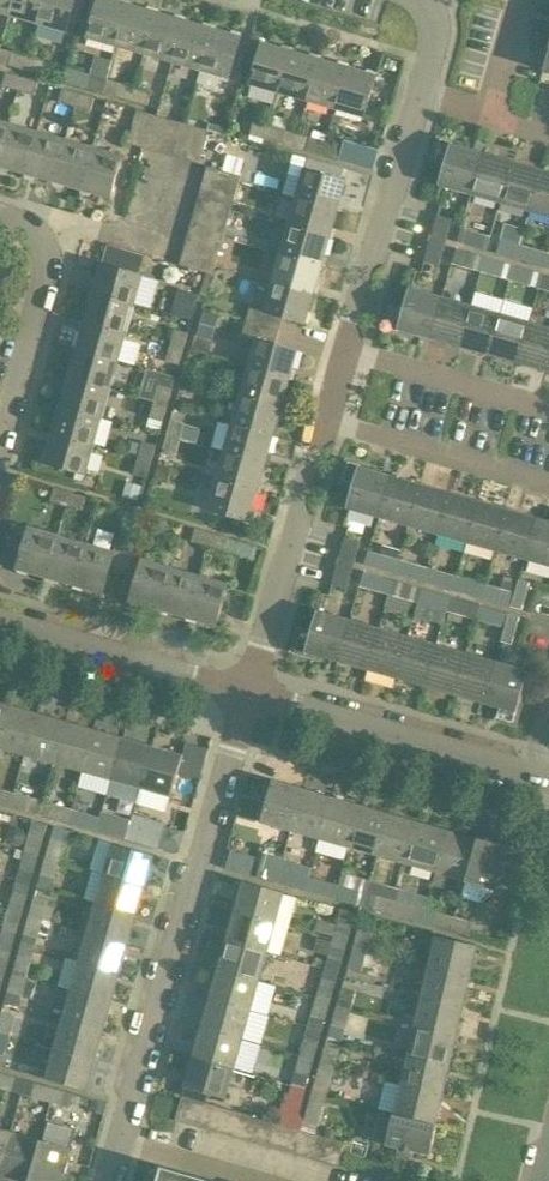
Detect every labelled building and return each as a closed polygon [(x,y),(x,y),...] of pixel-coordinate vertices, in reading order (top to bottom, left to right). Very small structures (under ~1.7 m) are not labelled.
[(9,15),(13,0),(0,0),(0,13),(9,15)] [(9,15),(37,23),(44,0),(13,0),(9,15)] [(37,23),(66,32),(75,0),(44,0),(37,23)] [(127,3),(115,0),(97,0),(87,37),(115,45),(127,3)] [(127,3),(115,45),(144,53),(156,12),(127,3)] [(156,12),(144,53),(172,62),(184,20),(156,12)] [(184,20),(172,62),(200,70),(212,28),(184,20)] [(212,28),(200,70),(229,78),(241,36),(212,28)] [(279,92),(291,50),(262,42),(250,84),(279,92)] [(291,50),(279,92),(307,100),(308,100),(319,58),(291,50)] [(11,51),(7,65),(24,70),(28,56),(11,51)] [(40,74),(43,61),(28,56),(24,70),(40,74)] [(319,58),(308,100),(307,100),(336,108),(347,67),(319,58)] [(398,63),(386,60),(384,68),(395,71),(398,63)] [(347,67),(336,108),(364,116),(376,75),(347,67)] [(5,71),(1,85),(18,90),(22,76),(5,71)] [(103,92),(106,79),(90,74),(86,87),(103,92)] [(33,95),(38,80),(22,76),(18,90),(33,95)] [(118,82),(115,95),(130,100),(134,86),(118,82)] [(148,105),(151,91),(134,86),(130,100),(148,105)] [(62,87),(58,102),(75,106),(79,92),(62,87)] [(90,111),(94,97),(79,92),(75,106),(90,111)] [(143,147),(152,114),(137,110),(127,143),(143,147)] [(152,114),(143,147),(156,151),(166,118),(152,114)] [(166,118),(156,151),(170,155),(179,122),(166,118)] [(9,123),(0,121),(0,154),(9,123)] [(250,134),(257,136),(266,139),(270,125),(254,121),(250,134)] [(184,159),(193,126),(179,122),(170,155),(184,159)] [(37,131),(9,123),(0,154),(0,166),(25,173),(37,131)] [(281,143),(285,130),(270,125),(266,139),(281,143)] [(193,126),(184,159),(199,163),(208,130),(193,126)] [(53,181),(65,139),(37,131),(25,173),(53,181)] [(309,137),(306,150),(322,155),(326,142),(309,137)] [(444,162),(438,184),(471,194),(483,153),(459,146),(460,144),(439,138),(433,158),(444,162)] [(81,189),(93,147),(65,139),(53,181),(81,189)] [(338,159),(342,146),(326,142),(322,155),(338,159)] [(342,146),(338,159),(374,169),(378,152),(343,142),(342,146)] [(93,147),(81,189),(110,197),(122,156),(93,147)] [(483,153),(471,194),(500,202),(512,161),(483,153)] [(512,161),(500,202),(529,211),(541,169),(512,161)] [(203,181),(236,190),(241,175),(207,166),(203,181)] [(296,197),(337,209),(346,181),(304,169),(296,197)] [(529,211),(548,216),(548,171),(541,169),(529,211)] [(236,190),(203,181),(199,195),(213,199),(233,204),(236,190)] [(233,204),(213,199),(199,195),(195,209),(229,218),(233,204)] [(337,209),(296,197),(288,226),(329,238),(337,209)] [(229,218),(195,209),(191,223),(225,232),(229,218)] [(452,219),(437,215),(432,234),(446,238),(452,219)] [(225,232),(191,223),(187,236),(221,246),(225,232)] [(490,236),(492,229),(479,225),(477,232),(461,227),(457,241),(487,250),(487,249),(491,236),(490,236)] [(329,238),(288,226),(280,254),(321,266),(329,238)] [(221,246),(187,236),(183,250),(213,258),(217,259),(221,246)] [(491,236),(487,249),(487,250),(516,258),(520,244),(491,236)] [(430,241),(424,261),(439,265),(444,245),(430,241)] [(102,262),(127,265),(129,247),(104,244),(102,262)] [(520,244),(516,258),(545,267),(545,266),(548,252),(520,244)] [(455,248),(451,263),(481,272),(485,257),(455,248)] [(217,259),(213,258),(183,250),(179,265),(213,275),(217,259)] [(272,282),(313,294),(321,266),(280,254),(272,282)] [(510,280),(514,266),(514,265),(485,257),(481,272),(510,280)] [(93,292),(135,304),(143,275),(102,263),(93,292)] [(539,288),(543,274),(543,273),(514,265),(514,266),(510,280),(539,288)] [(543,273),(543,274),(539,288),(548,291),(548,275),(543,273)] [(313,294),(272,282),(264,310),(250,306),(245,320),(279,330),(283,316),(305,322),(313,294)] [(391,306),(385,327),(406,333),(406,331),(430,338),(442,296),(409,287),(402,309),(391,306)] [(191,318),(197,294),(180,290),(174,313),(191,318)] [(85,320),(127,332),(135,304),(93,292),(85,320)] [(459,346),(471,305),(442,296),(430,338),(459,346)] [(488,354),(500,313),(471,305),(459,346),(488,354)] [(221,317),(202,312),(195,335),(214,341),(221,317)] [(517,363),(529,321),(500,313),(488,354),(517,363)] [(77,348),(119,360),(127,332),(85,320),(77,348)] [(289,379),(298,350),(275,344),(279,330),(245,320),(241,336),(255,340),(248,367),(289,379)] [(548,361),(548,327),(529,321),(517,363),(546,371),(548,361)] [(188,333),(174,329),(169,344),(184,348),(188,333)] [(165,361),(179,365),(184,348),(169,344),(165,361)] [(69,376),(110,388),(119,360),(77,348),(69,376)] [(201,367),(187,363),(182,379),(196,383),(201,367)] [(289,379),(248,367),(239,395),(281,407),(289,379)] [(61,404),(102,416),(110,388),(69,376),(61,404)] [(177,395),(191,399),(196,383),(182,379),(177,395)] [(172,389),(158,385),(153,401),(167,405),(172,389)] [(281,407),(239,395),(231,423),(273,435),(281,407)] [(148,418),(163,422),(167,405),(153,401),(148,418)] [(52,433),(94,445),(102,416),(61,404),(52,433)] [(184,423),(171,419),(166,435),(179,439),(184,423)] [(273,435),(231,423),(223,452),(265,464),(273,435)] [(94,445),(52,433),(44,461),(86,473),(94,445)] [(166,435),(161,451),(175,455),(179,439),(166,435)] [(156,445),(142,441),(137,457),(151,461),(156,445)] [(265,464),(223,452),(215,480),(256,492),(257,492),(265,464)] [(133,474),(147,478),(151,461),(137,457),(133,474)] [(352,485),(346,507),(379,517),(391,475),(367,468),(368,466),(347,460),(341,481),(352,485)] [(167,483),(171,467),(158,463),(153,480),(167,483)] [(408,525),(420,483),(391,475),(379,517),(408,525)] [(257,492),(256,492),(215,480),(207,508),(249,520),(257,492)] [(437,533),(449,492),(420,483),(408,525),(437,533)] [(70,491),(54,487),(50,501),(66,505),(70,491)] [(82,510),(86,496),(70,491),(66,505),(82,510)] [(466,542),(478,500),(449,492),(437,533),(466,542)] [(495,550),(507,508),(478,500),(466,542),(495,550)] [(524,558),(536,517),(507,508),(495,550),(524,558)] [(536,517),(524,558),(548,565),(548,520),(536,517)] [(46,576),(58,535),(29,526),(17,568),(46,576)] [(195,527),(191,541),(207,546),(211,531),(195,527)] [(223,551),(227,536),(211,531),(207,546),(223,551)] [(74,584),(86,543),(58,535),(46,576),(74,584)] [(86,543),(74,584),(103,593),(109,571),(122,574),(132,541),(117,537),(113,551),(86,543)] [(360,541),(345,537),(340,557),(354,561),(360,541)] [(159,609),(171,567),(143,559),(147,546),(132,541),(122,574),(136,578),(130,601),(159,609)] [(368,550),(364,564),(394,573),(398,559),(368,550)] [(423,581),(424,581),(427,567),(398,559),(394,573),(423,581)] [(352,568),(338,564),(332,584),(347,588),(352,568)] [(187,617),(199,575),(171,567),(159,609),(187,617)] [(453,589),(456,576),(427,567),(424,581),(423,581),(453,589)] [(363,571),(359,586),(388,595),(392,581),(392,580),(363,571)] [(199,575),(187,617),(215,625),(227,583),(199,575)] [(482,598),(485,584),(456,576),(453,589),(482,598)] [(519,578),(515,592),(511,606),(521,609),(529,581),(519,578)] [(392,580),(392,581),(388,595),(417,603),(422,588),(392,580)] [(511,606),(515,592),(485,584),(482,598),(511,606)] [(422,588),(417,603),(446,611),(450,597),(451,596),(422,588)] [(451,596),(450,597),(446,611),(475,620),(480,604),(451,596)] [(504,628),(509,613),(480,604),(475,620),(504,628)] [(298,629),(293,650),(313,656),(314,654),(338,660),(350,619),(316,609),(310,632),(298,629)] [(511,644),(519,616),(509,613),(504,628),(501,641),(511,644)] [(350,619),(338,660),(367,669),(379,627),(350,619)] [(379,627),(367,669),(396,677),(408,636),(379,627)] [(408,636),(396,677),(425,685),(437,644),(408,636)] [(437,644),(425,685),(454,694),(466,652),(437,644)] [(483,702),(495,661),(466,652),(454,694),(483,702)] [(519,703),(528,670),(495,661),(483,702),(499,707),(495,718),(515,724),(520,704),(519,703)] [(0,727),(0,747),(24,754),(35,713),(6,705),(0,727)] [(35,713),(24,754),(53,762),(65,722),(35,713)] [(65,722),(53,762),(82,770),(94,730),(65,722)] [(94,730),(82,770),(111,779),(123,738),(94,730)] [(123,738),(111,779),(140,787),(152,747),(123,738)] [(152,747),(140,787),(171,796),(182,755),(152,747)] [(290,829),(302,788),(272,780),(261,821),(290,829)] [(302,788),(290,829),(319,837),(331,797),(302,788)] [(9,806),(13,793),(0,789),(0,804),(9,806)] [(9,806),(28,812),(31,798),(13,793),(9,806)] [(331,797),(319,837),(348,846),(360,805),(331,797)] [(52,804),(48,817),(67,823),(71,809),(52,804)] [(360,805),(348,846),(377,854),(389,813),(360,805)] [(71,809),(67,823),(96,831),(100,817),(99,817),(71,809)] [(131,820),(130,820),(100,811),(99,817),(100,817),(96,831),(125,839),(131,820)] [(163,826),(165,822),(132,813),(130,820),(131,820),(125,839),(157,848),(163,826)] [(389,813),(377,854),(406,862),(418,822),(389,813)] [(47,824),(32,820),(24,851),(38,855),(47,824)] [(418,822),(406,862),(435,871),(447,830),(418,822)] [(172,853),(175,854),(179,852),(185,832),(163,826),(157,848),(172,853)] [(447,830),(435,871),(465,879),(476,838),(447,830)] [(492,888),(495,889),(499,877),(506,879),(510,865),(503,863),(508,846),(478,837),(477,839),(476,838),(465,879),(460,897),(481,903),(491,893),(492,888)] [(64,842),(50,838),(44,856),(59,861),(64,842)] [(104,873),(145,885),(154,855),(112,843),(104,873)] [(230,847),(225,865),(250,871),(255,853),(230,847)] [(15,880),(30,884),(38,855),(24,851),(15,880)] [(36,886),(50,890),(59,861),(44,856),(36,886)] [(282,860),(280,869),(279,869),(275,882),(304,890),(310,867),(282,860)] [(259,863),(256,877),(275,882),(279,869),(259,863)] [(371,880),(341,872),(338,885),(337,884),(333,898),(363,907),(371,880)] [(145,885),(104,873),(95,903),(137,914),(145,885)] [(319,879),(315,893),(333,898),(337,884),(319,879)] [(7,909),(22,913),(30,884),(15,880),(7,909)] [(283,892),(242,881),(233,911),(274,923),(283,892)] [(415,906),(408,904),(411,891),(400,888),(396,901),(395,901),(391,914),(411,920),(415,906)] [(376,895),(372,909),(391,914),(395,901),(376,895)] [(47,900),(33,896),(28,915),(42,919),(47,900)] [(137,914),(95,903),(87,932),(128,943),(137,914)] [(13,942),(22,913),(7,909),(0,933),(0,938),(13,942)] [(225,940),(266,952),(274,923),(233,911),(225,940)] [(435,912),(431,925),(450,930),(454,917),(435,912)] [(42,919),(28,915),(20,944),(34,948),(42,919)] [(469,936),(473,922),(454,917),(450,930),(469,936)] [(352,924),(338,920),(336,925),(316,919),(313,930),(333,936),(332,939),(347,944),(352,924)] [(372,933),(358,929),(352,947),(367,951),(372,933)] [(128,943),(87,932),(79,961),(120,972),(128,943)] [(428,966),(470,976),(477,945),(435,935),(428,966)] [(5,971),(13,942),(0,938),(0,969),(5,971)] [(323,968),(338,973),(347,944),(332,939),(323,968)] [(217,969),(258,981),(266,952),(225,940),(217,969)] [(34,948),(20,944),(11,973),(25,977),(34,948)] [(347,967),(361,971),(367,951),(352,947),(347,967)] [(120,972),(79,961),(70,990),(112,1001),(120,972)] [(470,976),(428,966),(421,995),(463,1005),(470,976)] [(315,997),(330,1002),(338,973),(323,968),(315,997)] [(209,998),(250,1010),(258,981),(217,969),(209,998)] [(25,977),(11,973),(3,1002),(17,1006),(25,977)] [(355,992),(341,988),(336,1006),(350,1010),(355,992)] [(112,1001),(70,990),(62,1019),(103,1031),(112,1001)] [(463,1005),(421,995),(421,996),(407,993),(404,1004),(418,1007),(414,1025),(456,1034),(463,1005)] [(307,1026),(322,1031),(330,1002),(315,997),(307,1026)] [(201,1027),(242,1039),(250,1010),(209,998),(201,1027)] [(327,1035),(341,1040),(350,1010),(336,1006),(327,1035)] [(0,1012),(0,1013),(0,1032),(9,1035),(15,1016),(0,1012)] [(103,1031),(62,1019),(54,1048),(95,1060),(103,1031)] [(456,1034),(414,1025),(407,1054),(449,1064),(456,1034)] [(299,1056),(314,1060),(322,1031),(307,1026),(304,1036),(299,1056)] [(193,1056),(234,1068),(242,1039),(201,1027),(193,1056)] [(4,1055),(9,1035),(0,1032),(0,1054),(4,1055)] [(338,1049),(324,1045),(319,1064),(332,1068),(333,1068),(338,1049)] [(95,1060),(54,1048),(45,1078),(86,1090),(95,1060)] [(449,1064),(407,1054),(401,1084),(442,1093),(449,1064)] [(184,1087),(225,1099),(224,1103),(238,1106),(242,1090),(229,1086),(234,1068),(193,1056),(184,1087)] [(305,1089),(309,1076),(314,1060),(299,1056),(291,1085),(305,1089)] [(333,1068),(332,1068),(319,1064),(311,1093),(325,1097),(327,1087),(333,1068)] [(3,1073),(0,1072),(0,1088),(21,1094),(25,1080),(3,1073)] [(50,1102),(54,1088),(25,1080),(21,1094),(50,1102)] [(442,1093),(401,1084),(394,1113),(435,1123),(442,1093)] [(298,1112),(300,1106),(300,1107),(305,1089),(291,1085),(286,1102),(283,1102),(277,1123),(289,1127),(297,1129),(301,1116),(298,1112)] [(68,1107),(72,1093),(54,1088),(50,1102),(68,1107)] [(311,1093),(306,1108),(303,1119),(301,1116),(297,1129),(301,1130),(303,1121),(317,1125),(325,1097),(311,1093)] [(189,1124),(196,1100),(182,1096),(175,1120),(189,1124)] [(92,1100),(89,1110),(103,1114),(106,1104),(92,1100)] [(203,1128),(210,1104),(196,1100),(189,1124),(203,1128)] [(216,1132),(223,1108),(210,1104),(203,1128),(216,1132)] [(229,1136),(236,1111),(223,1108),(216,1132),(229,1136)] [(243,1139),(250,1115),(236,1111),(229,1136),(243,1139)] [(435,1123),(394,1113),(386,1144),(428,1153),(435,1123)] [(256,1143),(263,1119),(250,1115),(243,1139),(256,1143)] [(269,1147),(276,1123),(263,1119),(256,1143),(269,1147)] [(289,1127),(277,1123),(276,1123),(269,1147),(283,1151),(289,1127)] [(301,1130),(297,1129),(289,1127),(283,1151),(296,1155),(303,1130),(301,1130)] [(10,1132),(0,1129),(0,1167),(10,1132)] [(309,1158),(316,1134),(303,1130),(296,1155),(309,1158)] [(29,1174),(39,1141),(10,1132),(0,1167),(0,1173),(27,1180),(29,1174)] [(322,1162),(329,1138),(316,1134),(309,1158),(322,1162)] [(329,1138),(322,1162),(336,1166),(343,1142),(329,1138)] [(27,1180),(60,1180),(69,1149),(39,1141),(29,1174),(27,1180)] [(159,1173),(157,1180),(188,1180),(159,1173)]
